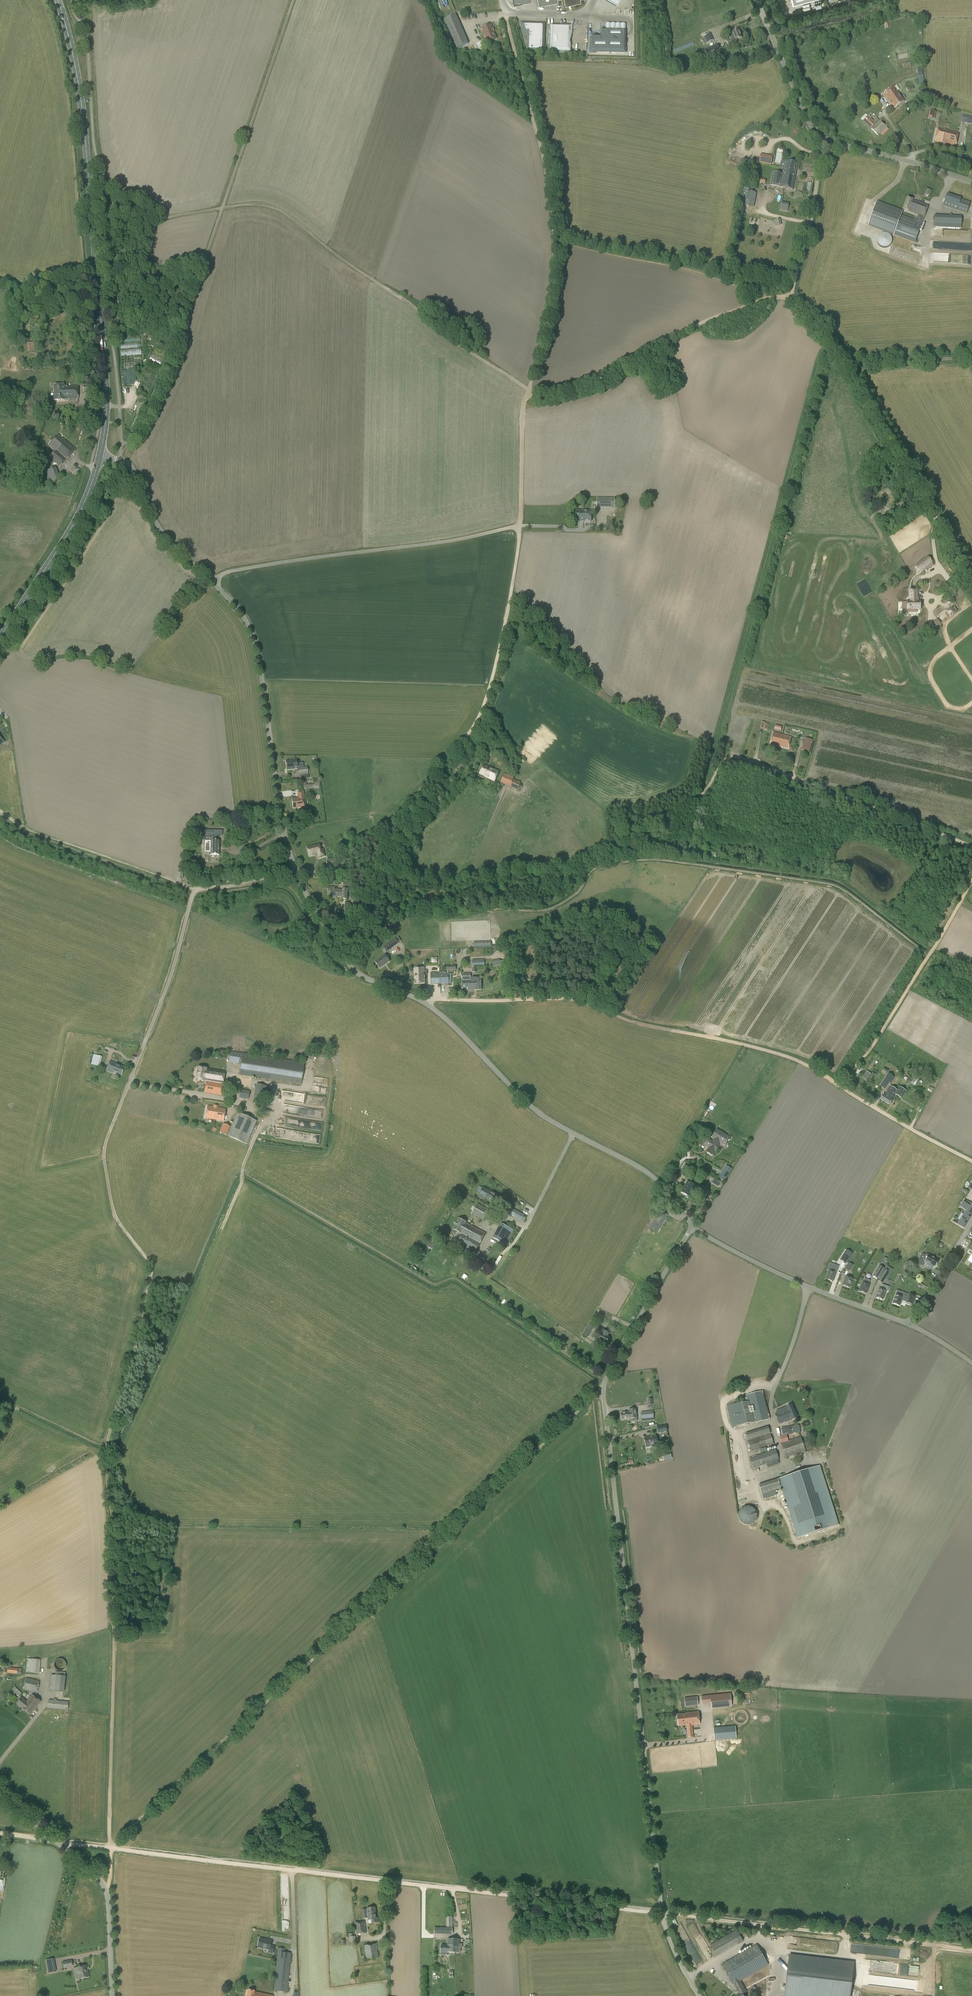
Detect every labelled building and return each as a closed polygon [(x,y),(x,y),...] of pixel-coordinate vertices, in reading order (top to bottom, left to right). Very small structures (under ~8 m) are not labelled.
[(457,49),(468,44),(456,15),(451,18),(445,20),(457,49)] [(544,51),(545,25),(531,25),(531,24),(523,23),(521,25),(524,34),(528,34),(527,50),(544,51)] [(492,29),(491,25),(482,29),(488,43),(497,39),(494,32),(494,31),(493,28),(492,29)] [(572,33),(572,25),(561,25),(551,25),(550,51),(571,52),(571,44),(570,44),(570,39),(571,39),(571,33),(572,33)] [(626,35),(626,31),(601,30),(601,34),(600,37),(590,37),(590,52),(625,53),(626,35)] [(739,30),(733,32),(735,38),(726,42),(727,45),(730,44),(731,45),(737,42),(739,41),(739,40),(743,38),(739,30)] [(716,55),(714,51),(719,49),(717,44),(704,49),(706,55),(708,54),(709,58),(716,55)] [(894,87),(894,86),(883,95),(881,96),(886,103),(888,102),(893,110),(904,101),(897,91),(899,89),(897,85),(894,87)] [(962,115),(961,122),(971,125),(971,117),(962,115)] [(871,128),(876,124),(868,116),(863,121),(871,128)] [(878,136),(887,127),(880,120),(871,129),(878,136)] [(942,143),(942,142),(945,129),(939,128),(936,142),(942,143)] [(945,129),(942,142),(956,146),(959,133),(945,129)] [(762,155),(760,163),(772,166),(774,158),(762,155)] [(783,173),(783,175),(796,178),(796,175),(798,164),(786,162),(784,173),(783,173)] [(793,190),(796,178),(783,175),(773,173),(771,186),(780,188),(793,190)] [(754,208),(756,193),(747,191),(744,206),(754,208)] [(966,213),(970,203),(947,195),(944,205),(966,213)] [(887,234),(888,234),(894,236),(894,235),(916,243),(929,206),(908,198),(904,210),(919,215),(917,219),(916,219),(915,221),(901,216),(903,211),(877,202),(867,226),(887,234)] [(885,248),(886,248),(887,247),(888,247),(889,246),(890,245),(891,244),(891,243),(892,242),(892,241),(892,240),(892,239),(891,237),(891,236),(890,235),(889,235),(888,234),(887,234),(885,233),(884,233),(883,234),(882,234),(881,234),(880,235),(879,236),(878,237),(878,238),(877,239),(877,241),(877,242),(878,243),(878,244),(879,245),(880,246),(880,247),(882,247),(883,248),(884,248),(885,248)] [(971,255),(932,253),(932,262),(971,264),(971,255)] [(120,349),(121,356),(141,354),(140,342),(120,344),(120,349)] [(135,369),(122,370),(123,385),(134,384),(133,380),(136,380),(135,369)] [(64,387),(64,385),(54,386),(55,401),(65,400),(64,387)] [(64,387),(65,400),(78,399),(78,386),(67,387),(67,386),(64,387)] [(60,467),(76,450),(59,434),(49,445),(56,452),(50,458),(60,467)] [(74,475),(78,469),(73,466),(69,471),(74,475)] [(49,484),(55,482),(59,476),(56,467),(44,472),(49,484)] [(932,563),(928,557),(927,557),(914,567),(918,571),(919,573),(931,563),(932,563)] [(917,589),(909,589),(909,590),(909,600),(907,600),(907,612),(917,612),(917,610),(921,610),(920,602),(917,602),(917,589)] [(952,607),(946,611),(950,618),(956,613),(952,607)] [(933,622),(936,627),(941,624),(937,619),(933,622)] [(780,747),(783,735),(774,733),(771,745),(780,747)] [(783,735),(780,747),(789,749),(792,737),(783,735)] [(809,752),(813,740),(805,737),(802,750),(809,752)] [(297,763),(297,760),(287,761),(288,770),(297,769),(298,776),(308,775),(307,767),(304,767),(303,763),(302,763),(297,763)] [(495,781),(499,772),(485,765),(481,774),(485,776),(485,777),(495,781)] [(517,790),(521,783),(514,780),(514,778),(505,774),(500,783),(517,790)] [(304,798),(304,795),(304,792),(298,792),(299,799),(292,799),(293,809),(306,807),(305,798),(304,798)] [(222,835),(223,831),(204,831),(204,841),(205,841),(205,853),(211,853),(211,855),(219,855),(220,840),(219,840),(219,837),(221,837),(221,835),(222,835)] [(321,850),(320,844),(308,848),(310,856),(318,854),(319,858),(325,856),(323,850),(321,850)] [(343,890),(338,889),(338,887),(332,887),(331,896),(335,897),(335,896),(343,897),(343,899),(348,900),(349,890),(343,889),(343,890)] [(387,952),(399,943),(395,938),(383,947),(387,952)] [(381,968),(390,961),(385,955),(376,962),(381,968)] [(425,971),(425,969),(414,969),(415,978),(418,978),(418,983),(425,983),(425,981),(425,979),(425,976),(425,975),(427,975),(427,971),(425,971)] [(431,984),(449,983),(448,973),(430,974),(431,984)] [(471,979),(471,974),(463,974),(463,991),(482,990),(481,978),(471,979)] [(301,1085),(304,1063),(274,1059),(234,1052),(230,1052),(229,1062),(242,1065),(240,1075),(271,1080),(301,1085)] [(122,1075),(124,1068),(116,1065),(117,1064),(110,1062),(107,1071),(113,1073),(114,1072),(122,1075)] [(207,1082),(223,1084),(225,1072),(198,1067),(196,1080),(207,1082)] [(866,1081),(871,1074),(867,1071),(862,1078),(866,1081)] [(894,1075),(889,1072),(880,1085),(885,1088),(889,1081),(894,1075)] [(258,1086),(254,1086),(255,1094),(260,1093),(260,1090),(265,1089),(265,1087),(267,1086),(266,1082),(265,1082),(265,1083),(260,1084),(259,1081),(257,1081),(258,1086)] [(221,1095),(223,1084),(207,1082),(205,1092),(221,1095)] [(897,1090),(890,1086),(884,1096),(883,1095),(880,1099),(889,1105),(892,1101),(891,1100),(895,1094),(901,1098),(906,1091),(899,1087),(897,1090)] [(248,1099),(250,1091),(241,1090),(239,1098),(248,1099)] [(223,1121),(225,1109),(206,1106),(205,1113),(193,1111),(192,1116),(223,1121)] [(246,1144),(257,1121),(238,1113),(228,1136),(246,1144)] [(223,1124),(219,1132),(226,1136),(230,1127),(223,1124)] [(723,1144),(728,1136),(717,1129),(712,1138),(714,1139),(713,1141),(709,1139),(705,1145),(715,1151),(719,1145),(718,1145),(720,1142),(723,1144)] [(689,1168),(684,1165),(679,1174),(684,1176),(689,1168)] [(732,1169),(726,1165),(718,1178),(724,1181),(732,1169)] [(692,1198),(694,1195),(693,1194),(697,1187),(688,1181),(682,1192),(692,1198)] [(483,1188),(479,1195),(478,1198),(482,1200),(483,1197),(490,1201),(494,1194),(483,1188)] [(706,1206),(709,1201),(705,1198),(709,1193),(705,1191),(698,1202),(706,1206)] [(968,1202),(966,1204),(963,1202),(960,1207),(965,1210),(957,1224),(964,1228),(971,1215),(971,1204),(968,1202)] [(484,1220),(489,1211),(477,1204),(472,1213),(484,1220)] [(524,1217),(512,1210),(510,1214),(522,1221),(524,1217)] [(657,1233),(668,1215),(660,1210),(649,1228),(657,1233)] [(459,1219),(454,1229),(463,1234),(458,1242),(476,1252),(486,1234),(468,1224),(465,1222),(459,1219)] [(506,1244),(513,1230),(509,1228),(501,1224),(498,1229),(496,1233),(494,1233),(492,1237),(493,1237),(493,1238),(506,1244)] [(432,1249),(439,1238),(434,1235),(427,1247),(432,1249)] [(839,1251),(843,1245),(845,1246),(847,1242),(842,1239),(836,1249),(839,1251)] [(844,1253),(840,1260),(846,1264),(851,1256),(855,1250),(852,1248),(851,1250),(850,1250),(847,1255),(844,1253)] [(929,1255),(927,1254),(924,1259),(921,1257),(918,1263),(923,1266),(925,1263),(927,1264),(934,1268),(935,1266),(936,1267),(939,1261),(929,1255)] [(881,1262),(886,1265),(889,1259),(884,1257),(881,1262)] [(849,1271),(853,1265),(848,1262),(844,1268),(849,1271)] [(829,1270),(825,1279),(833,1281),(838,1266),(833,1264),(832,1267),(830,1266),(829,1270)] [(878,1279),(884,1269),(879,1266),(873,1276),(878,1279)] [(882,1284),(889,1272),(884,1269),(877,1281),(882,1284)] [(845,1276),(842,1285),(850,1287),(853,1279),(845,1276)] [(862,1282),(859,1291),(866,1293),(870,1284),(868,1284),(870,1280),(864,1278),(863,1282),(862,1282)] [(875,1297),(883,1300),(887,1288),(887,1287),(883,1285),(881,1286),(880,1289),(879,1288),(875,1297)] [(901,1291),(897,1290),(892,1303),(900,1305),(902,1300),(912,1304),(915,1296),(909,1294),(908,1296),(900,1293),(901,1291)] [(594,1326),(598,1319),(593,1316),(589,1323),(582,1335),(587,1338),(594,1326)] [(607,1344),(607,1343),(611,1337),(608,1336),(610,1333),(600,1327),(596,1332),(601,1335),(598,1340),(607,1344)] [(769,1419),(762,1391),(746,1395),(747,1401),(749,1400),(750,1400),(755,1423),(769,1419)] [(732,1427),(754,1422),(749,1400),(747,1401),(727,1406),(732,1427)] [(792,1420),(797,1418),(792,1405),(783,1408),(784,1410),(776,1414),(780,1424),(789,1420),(790,1421),(792,1420)] [(630,1419),(637,1418),(636,1408),(628,1409),(629,1412),(626,1412),(626,1413),(622,1413),(622,1419),(630,1418),(630,1419)] [(641,1419),(654,1418),(653,1411),(641,1412),(641,1419)] [(745,1434),(751,1451),(766,1447),(767,1449),(774,1447),(768,1426),(745,1434)] [(793,1428),(792,1426),(781,1427),(782,1436),(790,1435),(789,1434),(797,1433),(796,1427),(793,1428)] [(656,1446),(656,1445),(658,1445),(656,1436),(645,1439),(647,1448),(652,1446),(652,1447),(653,1448),(656,1447),(656,1446)] [(805,1451),(801,1437),(780,1443),(785,1458),(805,1451)] [(767,1467),(779,1463),(778,1460),(779,1460),(775,1449),(750,1458),(753,1469),(766,1464),(767,1467)] [(820,1467),(779,1480),(798,1538),(839,1525),(820,1467)] [(762,1495),(781,1489),(778,1479),(759,1485),(762,1495)] [(739,1508),(740,1524),(756,1523),(755,1506),(739,1508)] [(39,1673),(41,1660),(27,1659),(26,1672),(39,1673)] [(60,1671),(61,1671),(62,1671),(63,1670),(64,1669),(65,1669),(65,1668),(66,1667),(66,1666),(66,1664),(66,1663),(65,1662),(65,1661),(64,1661),(63,1660),(62,1659),(61,1659),(60,1659),(59,1659),(58,1659),(57,1660),(56,1660),(55,1661),(55,1662),(54,1663),(54,1664),(54,1665),(54,1666),(54,1667),(55,1668),(55,1669),(56,1670),(57,1670),(58,1671),(59,1671),(60,1671)] [(3,1665),(3,1672),(7,1672),(7,1673),(21,1674),(22,1669),(9,1668),(9,1666),(3,1665)] [(65,1676),(65,1673),(56,1671),(55,1675),(51,1675),(50,1686),(48,1686),(48,1690),(64,1692),(66,1676),(65,1676)] [(37,1693),(40,1681),(26,1678),(23,1689),(37,1693)] [(18,1697),(22,1693),(14,1687),(11,1691),(18,1697)] [(31,1715),(41,1702),(32,1695),(27,1702),(22,1698),(17,1705),(31,1715)] [(685,1707),(698,1705),(697,1697),(685,1698),(685,1707)] [(54,1699),(53,1700),(48,1700),(47,1708),(67,1710),(68,1702),(55,1701),(56,1699),(54,1699)] [(694,1737),(692,1725),(700,1724),(699,1712),(687,1713),(687,1714),(678,1715),(679,1726),(687,1725),(689,1738),(694,1737)] [(714,1739),(737,1736),(735,1725),(722,1727),(722,1728),(713,1729),(714,1739)] [(375,1907),(367,1908),(369,1920),(371,1920),(371,1923),(378,1922),(378,1918),(377,1918),(375,1907)] [(357,1934),(367,1933),(365,1920),(355,1922),(357,1934)] [(717,1956),(739,1943),(743,1941),(742,1940),(737,1930),(736,1931),(733,1933),(710,1945),(717,1956)] [(272,1953),(274,1947),(270,1946),(271,1941),(259,1938),(257,1947),(269,1950),(268,1952),(272,1953)] [(366,1959),(379,1958),(377,1944),(365,1945),(366,1959)] [(459,1948),(459,1946),(451,1946),(451,1944),(448,1945),(447,1945),(441,1945),(441,1952),(441,1955),(448,1955),(448,1952),(459,1953),(459,1952),(461,1952),(461,1948),(459,1948)] [(743,1994),(746,1992),(740,1981),(768,1965),(756,1945),(722,1965),(733,1985),(734,1984),(738,1992),(740,1994),(738,1995),(744,1995),(743,1994)] [(287,1992),(291,1953),(278,1952),(274,1991),(287,1992)] [(789,1954),(784,1995),(850,1995),(854,1962),(789,1954)] [(63,1968),(73,1966),(72,1960),(62,1962),(63,1968)] [(79,1979),(88,1977),(86,1966),(77,1968),(79,1979)]
